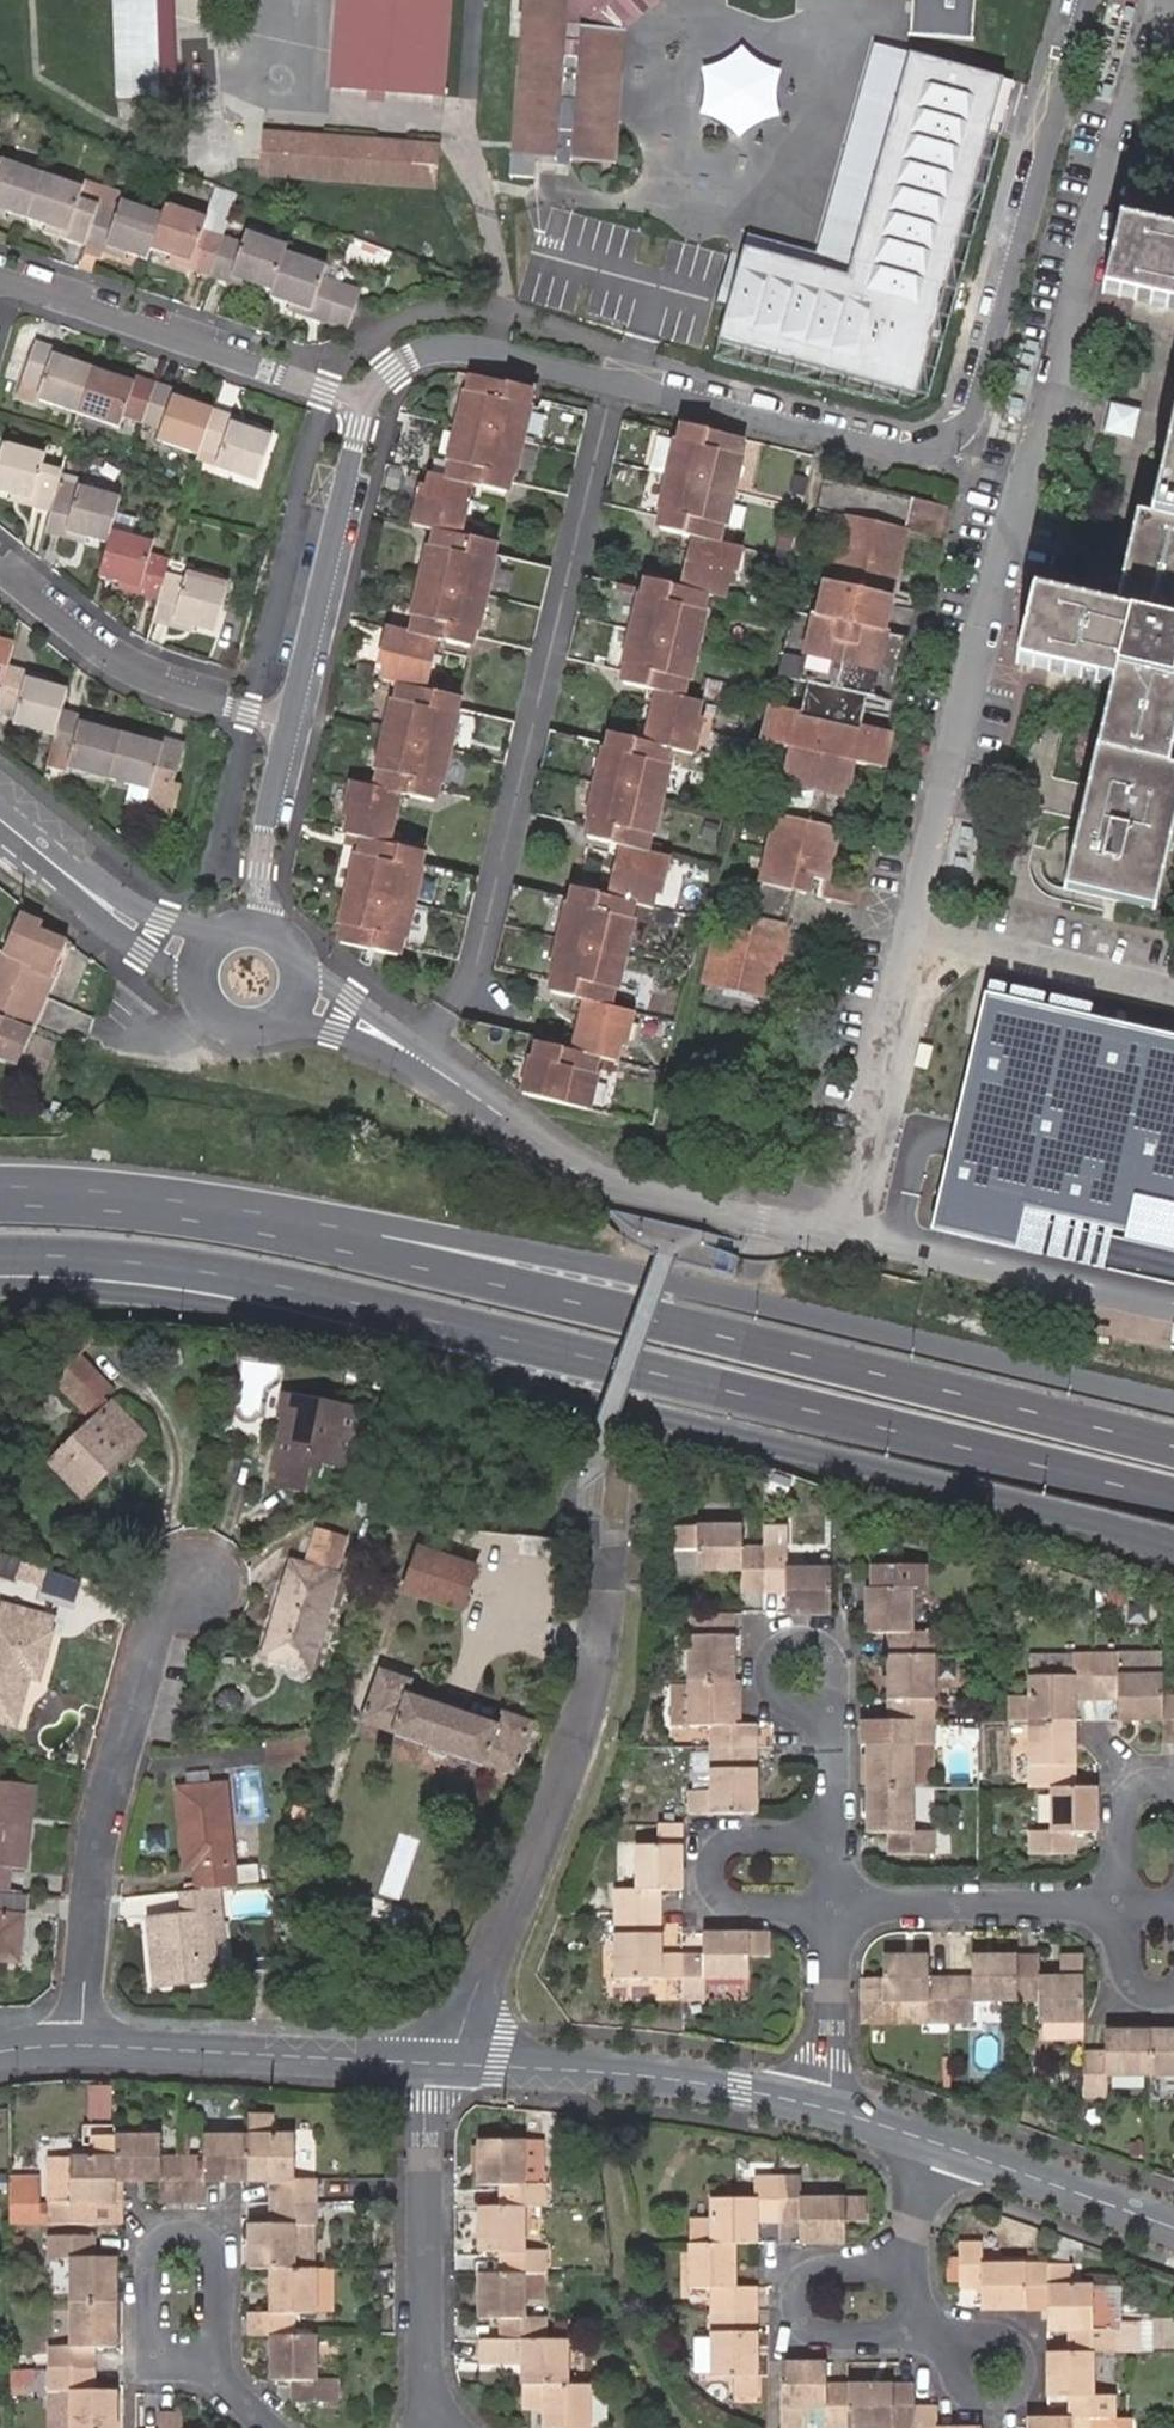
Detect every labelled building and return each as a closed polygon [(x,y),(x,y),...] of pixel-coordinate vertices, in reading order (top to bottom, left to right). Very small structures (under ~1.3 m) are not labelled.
[(115,99),(160,97),(156,0),(111,0),(115,99)] [(453,0),(337,0),(330,90),(445,98),(451,20),(453,0)] [(628,30),(567,26),(569,0),(523,0),(512,155),(510,177),(534,179),(535,159),(617,165),(628,30)] [(662,0),(569,0),(567,26),(628,30),(662,0)] [(978,0),(911,0),(909,37),(925,38),(959,40),(975,41),(978,0)] [(1003,78),(874,42),(816,255),(747,236),(717,343),(916,397),(1003,78)] [(0,108),(0,128),(8,131),(14,113),(0,108)] [(437,190),(440,144),(264,130),(260,177),(437,190)] [(40,175),(0,160),(0,209),(5,210),(25,217),(40,175)] [(83,246),(97,207),(79,200),(82,190),(40,175),(25,217),(45,225),(64,231),(61,239),(83,246)] [(79,200),(97,207),(103,190),(85,183),(82,190),(79,200)] [(103,190),(97,207),(114,213),(119,200),(120,197),(103,190)] [(206,219),(210,221),(206,232),(223,238),(228,222),(235,200),(216,193),(206,219)] [(114,213),(97,207),(83,246),(102,253),(105,245),(126,252),(147,259),(150,249),(161,216),(119,200),(114,213)] [(206,219),(166,204),(161,216),(150,249),(171,256),(190,262),(188,272),(208,278),(223,238),(206,232),(210,221),(206,219)] [(1120,221),(1101,293),(1173,310),(1173,234),(1120,221)] [(243,232),(244,228),(229,222),(228,222),(223,238),(238,243),(243,232)] [(64,231),(45,225),(42,232),(61,239),(64,231)] [(238,243),(223,238),(208,278),(227,285),(230,277),(250,284),(270,293),(284,252),(286,249),(243,232),(238,243)] [(105,245),(102,253),(123,260),(126,252),(105,245)] [(326,266),(284,252),(270,293),(266,298),(288,306),(286,312),(347,333),(362,290),(322,277),(326,266)] [(168,264),(188,272),(190,262),(171,256),(168,264)] [(247,293),(250,284),(230,277),(227,285),(247,293)] [(31,402),(75,417),(89,373),(70,367),(50,360),(53,353),(32,345),(18,386),(35,391),(31,402)] [(50,360),(70,367),(73,360),(53,353),(50,360)] [(89,373),(75,417),(118,431),(122,421),(139,427),(153,386),(134,380),(131,387),(109,380),(89,373)] [(131,387),(134,380),(112,373),(109,380),(131,387)] [(523,443),(531,408),(528,407),(531,390),(472,376),(468,392),(465,392),(457,428),(523,443)] [(18,386),(14,396),(31,402),(35,391),(18,386)] [(197,452),(209,413),(190,406),(169,400),(172,392),(153,386),(139,427),(156,433),(152,444),(195,458),(197,452)] [(169,400),(190,406),(192,399),(172,392),(169,400)] [(1130,439),(1137,409),(1107,402),(1100,432),(1130,439)] [(232,421),(209,413),(197,452),(216,458),(212,469),(254,484),(269,441),(248,434),(230,427),(232,421)] [(665,476),(674,442),(668,440),(669,431),(623,419),(612,464),(665,476)] [(1151,517),(1138,514),(1115,610),(1031,592),(1014,663),(1110,685),(1063,889),(1154,911),(1173,826),(1173,768),(1168,767),(1173,741),(1173,419),(1151,517)] [(251,427),(232,421),(230,427),(248,434),(251,427)] [(734,493),(742,457),(739,456),(743,439),(683,425),(679,442),(676,442),(667,477),(734,493)] [(514,480),(523,443),(457,428),(448,464),(451,465),(447,481),(472,486),(507,495),(511,479),(514,480)] [(46,510),(52,492),(58,468),(41,463),(44,452),(0,438),(0,488),(7,490),(26,496),(24,503),(46,510)] [(657,514),(665,476),(612,464),(603,502),(657,514)] [(396,487),(399,473),(391,471),(388,485),(396,487)] [(459,538),(472,486),(447,481),(425,476),(416,514),(422,516),(419,528),(436,532),(459,538)] [(725,529),(734,493),(667,477),(659,514),(662,515),(659,531),(694,539),(718,544),(722,528),(725,529)] [(890,718),(907,639),(887,634),(910,532),(941,540),(949,508),(819,479),(818,481),(811,510),(844,518),(829,584),(822,582),(814,618),(793,613),(778,677),(808,684),(800,716),(770,709),(763,743),(792,749),(783,787),(761,886),(750,934),(717,927),(703,986),(769,1001),(793,893),(807,895),(810,878),(825,881),(821,899),(858,907),(863,889),(829,881),(856,765),(884,771),(891,737),(861,730),(865,713),(890,718)] [(46,510),(40,532),(59,537),(62,531),(82,537),(104,544),(107,533),(117,499),(74,487),(70,497),(52,492),(46,510)] [(5,497),(24,503),(26,496),(7,490),(5,497)] [(62,531),(59,537),(80,543),(82,537),(62,531)] [(487,598),(495,562),(491,561),(495,546),(459,538),(436,532),(432,546),(429,546),(421,582),(487,598)] [(158,584),(164,561),(147,556),(150,545),(107,533),(104,544),(94,578),(114,584),(133,590),(131,596),(153,602),(158,584)] [(732,588),(741,549),(718,544),(694,539),(683,589),(707,594),(723,598),(726,587),(732,588)] [(153,602),(146,624),(166,630),(169,622),(190,629),(209,634),(223,589),(179,576),(175,589),(158,584),(153,602)] [(629,631),(639,589),(586,577),(576,619),(629,631)] [(698,647),(706,610),(703,610),(707,594),(683,589),(647,581),(643,597),(639,596),(631,632),(698,647)] [(478,634),(487,598),(421,582),(412,617),(415,618),(412,635),(435,641),(471,649),(475,633),(478,634)] [(133,590),(114,584),(111,591),(131,596),(133,590)] [(619,672),(629,631),(576,619),(566,660),(619,672)] [(169,622),(166,630),(187,637),(190,629),(169,622)] [(425,692),(435,641),(412,635),(393,630),(390,647),(386,646),(385,645),(377,680),(399,686),(425,692)] [(689,682),(698,647),(631,632),(623,668),(626,669),(623,684),(658,693),(682,698),(686,681),(689,682)] [(9,645),(0,642),(0,678),(5,662),(9,645)] [(65,688),(43,681),(23,676),(25,668),(5,662),(0,678),(0,707),(10,710),(6,721),(51,733),(59,707),(65,688)] [(23,676),(43,681),(45,673),(25,668),(23,676)] [(450,752),(459,716),(456,716),(459,700),(425,692),(399,686),(396,701),(393,700),(384,737),(450,752)] [(693,755),(701,720),(700,720),(696,718),(700,703),(682,698),(658,693),(645,743),(670,749),(693,755)] [(6,721),(10,710),(0,707),(0,719),(6,721)] [(104,776),(117,731),(96,725),(76,720),(79,713),(59,707),(51,733),(47,747),(63,752),(59,763),(104,776)] [(76,720),(96,725),(98,718),(79,713),(76,720)] [(137,729),(135,737),(157,743),(159,736),(137,729)] [(135,737),(117,731),(104,776),(125,783),(118,804),(165,818),(176,785),(168,783),(180,742),(159,736),(157,743),(135,737)] [(593,785),(602,744),(550,731),(540,773),(593,785)] [(661,802),(670,765),(667,765),(670,749),(645,743),(610,735),(606,752),(604,751),(595,786),(661,802)] [(442,789),(450,752),(384,737),(376,773),(379,773),(375,789),(399,795),(435,804),(439,789),(442,789)] [(583,826),(593,785),(540,773),(530,815),(583,826)] [(388,846),(399,795),(375,789),(353,784),(344,824),(350,824),(347,836),(363,840),(388,846)] [(653,837),(661,802),(595,786),(586,823),(589,824),(586,839),(622,847),(646,853),(650,837),(653,837)] [(414,906),(422,872),(419,871),(423,855),(388,846),(363,840),(360,856),(356,855),(348,890),(414,906)] [(659,897),(668,858),(646,853),(622,847),(610,898),(634,904),(651,908),(653,895),(659,897)] [(556,939),(566,898),(513,886),(504,927),(556,939)] [(405,944),(414,906),(348,890),(339,927),(343,928),(339,944),(400,958),(403,943),(405,944)] [(626,955),(634,920),(630,919),(634,904),(610,898),(574,890),(570,907),(567,906),(559,940),(626,955)] [(13,1061),(64,943),(35,929),(38,923),(17,913),(0,953),(0,1056),(13,1061)] [(546,981),(556,939),(504,927),(494,969),(546,981)] [(616,992),(626,955),(559,940),(550,978),(553,978),(549,994),(585,1002),(610,1008),(613,992),(616,992)] [(624,1048),(632,1013),(610,1008),(585,1002),(573,1054),(597,1059),(616,1063),(619,1047),(624,1048)] [(991,1009),(962,1141),(941,1238),(1032,1257),(1037,1237),(1040,1223),(1173,1253),(1173,1049),(991,1009)] [(672,1045),(678,1023),(655,1018),(650,1041),(672,1045)] [(520,1097),(535,1037),(462,1020),(457,1041),(520,1097)] [(627,1040),(643,1046),(650,1026),(634,1020),(627,1040)] [(588,1112),(597,1075),(594,1074),(597,1059),(573,1054),(537,1045),(534,1060),(531,1059),(522,1097),(588,1112)] [(53,1378),(85,1413),(110,1390),(79,1357),(53,1378)] [(316,1462),(340,1466),(350,1409),(272,1395),(269,1416),(276,1417),(264,1483),(299,1490),(303,1467),(315,1468),(316,1462)] [(114,1403),(50,1464),(82,1500),(102,1481),(97,1476),(141,1436),(114,1403)] [(97,1476),(102,1481),(147,1441),(141,1436),(97,1476)] [(735,1596),(759,1595),(759,1550),(737,1550),(737,1530),(672,1529),(671,1554),(692,1553),(692,1573),(736,1574),(735,1596)] [(287,1563),(257,1657),(303,1671),(332,1579),(331,1578),(341,1541),(308,1530),(298,1567),(287,1563)] [(783,1595),(782,1617),(827,1617),(827,1573),(782,1573),(781,1551),(759,1550),(759,1595),(783,1595)] [(478,1572),(424,1556),(411,1598),(463,1616),(478,1572)] [(860,1589),(860,1616),(860,1635),(881,1634),(880,1657),(927,1656),(927,1634),(906,1635),(906,1590),(860,1589)] [(0,1605),(0,1627),(46,1640),(51,1619),(0,1605)] [(685,1683),(730,1683),(728,1617),(684,1617),(685,1683)] [(12,1732),(24,1683),(34,1686),(46,1640),(0,1627),(0,1729),(12,1732)] [(928,1725),(927,1656),(880,1657),(881,1725),(928,1725)] [(1029,1725),(1074,1725),(1074,1704),(1095,1704),(1095,1659),(1073,1659),(1073,1663),(1073,1681),(1033,1681),(1029,1681),(1029,1705),(1006,1705),(1006,1725),(1029,1725)] [(1163,1659),(1095,1659),(1095,1704),(1117,1703),(1117,1725),(1163,1726),(1163,1704),(1163,1703),(1163,1681),(1163,1659)] [(1073,1663),(1033,1663),(1033,1681),(1073,1681),(1073,1663)] [(415,1683),(383,1673),(364,1728),(520,1780),(539,1722),(505,1712),(499,1727),(411,1698),(415,1683)] [(703,1728),(703,1751),(752,1750),(751,1730),(740,1729),(731,1729),(730,1683),(685,1683),(685,1687),(685,1729),(703,1728)] [(685,1729),(685,1687),(674,1686),(674,1715),(674,1728),(679,1728),(685,1729)] [(1163,1747),(1173,1747),(1173,1703),(1163,1703),(1163,1704),(1163,1726),(1163,1747)] [(862,1792),(907,1792),(906,1748),(927,1747),(928,1725),(881,1725),(881,1748),(861,1748),(862,1792)] [(1049,1792),(1074,1792),(1073,1739),(1074,1725),(1029,1725),(1029,1792),(1049,1792)] [(310,1735),(266,1743),(268,1768),(300,1764),(310,1735)] [(927,1747),(906,1748),(907,1792),(927,1792),(927,1747)] [(685,1820),(687,1820),(754,1819),(752,1750),(703,1751),(703,1792),(685,1792),(685,1820)] [(6,1895),(9,1871),(24,1874),(31,1830),(20,1829),(27,1788),(0,1784),(0,1895),(6,1895)] [(37,1789),(27,1788),(20,1829),(31,1830),(37,1789)] [(1074,1836),(1097,1836),(1097,1791),(1074,1792),(1049,1792),(1050,1836),(1029,1836),(1029,1857),(1074,1856),(1074,1836)] [(862,1792),(862,1835),(882,1835),(881,1857),(928,1857),(928,1835),(907,1836),(907,1792),(862,1792)] [(213,1896),(230,1894),(220,1793),(174,1797),(181,1874),(191,1873),(193,1898),(213,1896)] [(617,1916),(660,1917),(660,1894),(681,1894),(679,1828),(658,1828),(658,1848),(636,1849),(635,1893),(617,1894),(617,1916)] [(18,1922),(22,1898),(6,1895),(0,1895),(0,1919),(18,1922)] [(214,1920),(213,1896),(193,1898),(178,1899),(180,1922),(144,1925),(150,1991),(185,1988),(185,1992),(211,1989),(207,1947),(204,1921),(214,1920)] [(682,1984),(682,1961),(659,1961),(660,1917),(617,1916),(616,1985),(682,1984)] [(10,1966),(18,1922),(0,1919),(0,1965),(10,1966)] [(217,1946),(214,1920),(204,1921),(207,1947),(217,1946)] [(771,1962),(770,1938),(703,1939),(703,1961),(682,1961),(682,1984),(683,2006),(705,2006),(705,1985),(748,1985),(748,1961),(771,1962)] [(1040,1960),(1018,1960),(1019,2006),(1041,2006),(1041,2026),(1046,2026),(1046,2042),(1086,2043),(1086,2026),(1085,2003),(1084,1960),(1063,1959),(1063,1980),(1040,1980),(1040,1960)] [(883,1981),(863,1982),(863,2006),(863,2028),(954,2027),(953,1980),(930,1981),(929,1960),(883,1960),(883,1981)] [(974,2006),(1019,2006),(1018,1960),(972,1960),(972,1980),(953,1980),(954,2027),(974,2027),(974,2006)] [(1152,2082),(1152,2035),(1107,2035),(1107,2055),(1085,2055),(1086,2103),(1108,2102),(1108,2082),(1152,2082)] [(1152,2035),(1152,2082),(1173,2081),(1173,2035),(1152,2035)] [(249,2144),(248,2187),(272,2187),(272,2209),(318,2209),(317,2187),(297,2186),(296,2143),(273,2144),(272,2121),(249,2121),(249,2144)] [(114,2189),(159,2190),(159,2208),(181,2209),(181,2166),(159,2165),(159,2144),(115,2145),(114,2189)] [(181,2166),(181,2209),(202,2208),(202,2188),(226,2187),(244,2187),(248,2187),(249,2144),(201,2144),(201,2166),(181,2166)] [(93,2229),(123,2229),(123,2209),(114,2210),(114,2189),(115,2145),(92,2145),(93,2166),(47,2167),(46,2211),(38,2210),(38,2182),(8,2182),(8,2229),(93,2229)] [(539,2148),(519,2149),(521,2192),(540,2192),(539,2148)] [(521,2214),(541,2213),(540,2192),(521,2192),(519,2149),(474,2150),(475,2192),(496,2193),(496,2214),(521,2214)] [(688,2227),(688,2248),(733,2248),(754,2247),(754,2227),(778,2227),(777,2186),(754,2186),(754,2205),(710,2206),(710,2227),(688,2227)] [(801,2248),(846,2249),(846,2226),(868,2226),(867,2204),(801,2204),(801,2186),(777,2186),(778,2227),(801,2227),(801,2248)] [(318,2209),(272,2209),(272,2231),(250,2231),(249,2274),(272,2274),(296,2274),(296,2230),(319,2230),(318,2209)] [(521,2280),(543,2279),(542,2259),(522,2260),(521,2214),(496,2214),(476,2214),(476,2260),(497,2259),(498,2279),(521,2280)] [(1051,2231),(1051,2266),(1075,2266),(1075,2240),(1051,2231)] [(70,2306),(115,2307),(114,2262),(93,2262),(93,2241),(48,2241),(48,2262),(69,2261),(70,2306)] [(986,2293),(986,2315),(1031,2315),(1031,2292),(1052,2293),(1051,2266),(987,2267),(987,2246),(964,2246),(965,2293),(986,2293)] [(733,2248),(688,2248),(689,2296),(710,2296),(711,2316),(755,2316),(755,2295),(734,2295),(733,2248)] [(964,2283),(964,2262),(954,2262),(953,2283),(964,2283)] [(1076,2360),(1099,2360),(1101,2360),(1121,2359),(1140,2360),(1139,2330),(1120,2331),(1120,2289),(1099,2289),(1076,2290),(1075,2266),(1051,2266),(1052,2293),(1052,2314),(1053,2338),(1076,2337),(1076,2360)] [(249,2319),(249,2341),(271,2340),(297,2340),(296,2319),(319,2318),(318,2273),(296,2274),(272,2274),(272,2318),(249,2319)] [(336,2273),(318,2273),(319,2318),(337,2318),(336,2273)] [(543,2346),(543,2324),(523,2324),(522,2307),(544,2306),(543,2279),(521,2280),(498,2279),(476,2280),(477,2325),(499,2326),(499,2346),(543,2346)] [(115,2353),(115,2307),(70,2306),(70,2353),(49,2353),(49,2372),(94,2372),(94,2352),(115,2353)] [(755,2316),(711,2316),(712,2385),(733,2385),(733,2405),(757,2404),(755,2316)] [(1155,2359),(1155,2330),(1139,2330),(1140,2360),(1155,2359)] [(271,2340),(271,2385),(277,2384),(297,2385),(297,2406),(342,2406),(341,2385),(320,2384),(319,2340),(297,2340),(271,2340)] [(499,2346),(477,2345),(478,2370),(524,2370),(525,2389),(570,2389),(569,2345),(543,2346),(499,2346)] [(1096,2425),(1119,2426),(1119,2405),(1100,2405),(1099,2360),(1076,2360),(1053,2360),(1054,2406),(1076,2405),(1077,2426),(1096,2425)] [(783,2427),(804,2427),(804,2418),(827,2417),(828,2427),(848,2427),(847,2394),(827,2395),(826,2369),(781,2370),(783,2427)] [(115,2392),(95,2391),(94,2372),(49,2372),(49,2392),(70,2392),(71,2427),(116,2427),(115,2392)] [(591,2389),(570,2389),(525,2389),(525,2413),(545,2412),(545,2427),(591,2427),(591,2389)] [(848,2427),(914,2427),(914,2415),(914,2397),(914,2393),(847,2394),(848,2427)] [(935,2412),(931,2413),(930,2415),(914,2415),(914,2427),(936,2427),(935,2412)] [(159,2418),(159,2427),(180,2427),(180,2417),(159,2418)]
